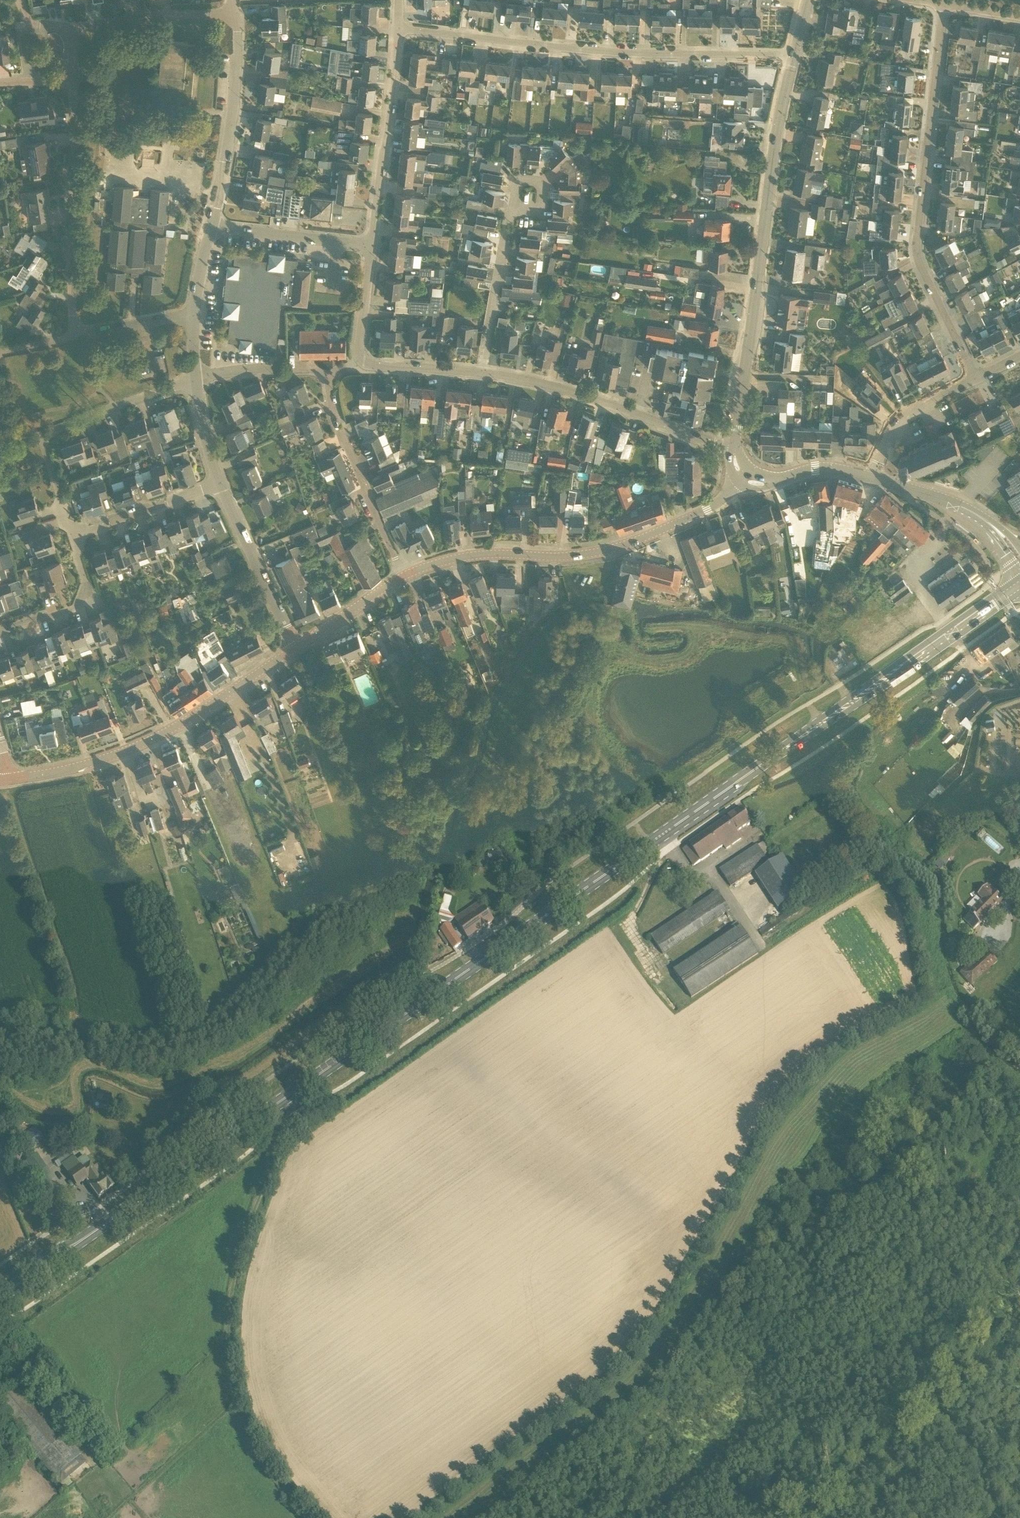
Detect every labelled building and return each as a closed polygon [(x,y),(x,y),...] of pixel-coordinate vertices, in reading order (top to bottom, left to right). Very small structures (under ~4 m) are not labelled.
[(62,7),(61,2),(74,0),(54,0),(55,8),(62,7)] [(469,12),(481,13),(483,0),(470,0),(469,12)] [(495,1),(487,0),(483,0),(481,13),(493,15),(495,1)] [(505,16),(518,18),(520,0),(507,0),(507,2),(503,2),(501,12),(505,12),(505,16)] [(518,18),(530,19),(531,15),(536,15),(538,0),(520,0),(518,18)] [(554,21),(556,0),(551,0),(550,7),(543,6),(542,16),(542,20),(554,21)] [(568,8),(558,7),(558,4),(561,2),(561,0),(556,0),(554,21),(567,23),(568,8)] [(591,25),(593,0),(588,0),(587,5),(587,10),(579,10),(578,24),(591,25)] [(591,25),(603,26),(605,11),(597,11),(598,5),(598,0),(593,0),(591,25)] [(740,6),(740,0),(727,0),(727,6),(729,6),(728,16),(721,16),(720,30),(735,30),(735,8),(740,8),(740,6)] [(760,0),(740,0),(740,6),(753,6),(753,16),(743,16),(743,31),(760,31),(760,16),(760,0)] [(363,8),(362,18),(362,19),(376,20),(377,4),(363,3),(353,2),(352,8),(363,8)] [(627,27),(629,2),(624,2),(623,8),(626,10),(626,13),(615,13),(615,27),(627,27)] [(634,7),(634,2),(629,2),(627,27),(640,28),(641,13),(634,13),(634,7)] [(664,28),(665,3),(659,3),(659,8),(662,11),(662,14),(652,14),(651,28),(664,28)] [(676,29),(677,15),(666,14),(667,11),(669,9),(669,3),(665,3),(664,28),(676,29)] [(45,4),(33,6),(34,15),(48,13),(47,8),(46,8),(45,4)] [(695,8),(698,11),(698,15),(688,15),(687,29),(700,29),(701,4),(695,4),(695,8)] [(712,30),(713,15),(705,15),(706,4),(701,4),(700,29),(712,30)] [(280,41),(279,21),(286,21),(285,6),(273,6),(273,18),(263,18),(263,33),(271,33),(271,41),(280,41)] [(859,9),(845,7),(844,9),(830,7),(826,30),(839,33),(840,24),(848,25),(847,30),(855,31),(856,25),(859,9)] [(894,52),(895,41),(897,29),(891,28),(893,15),(879,12),(876,27),(883,28),(881,46),(891,48),(891,51),(894,52)] [(344,17),(343,26),(349,26),(351,26),(359,27),(360,19),(344,17)] [(920,36),(921,26),(919,26),(920,19),(906,17),(904,29),(899,29),(897,39),(902,39),(901,46),(917,48),(919,35),(920,36)] [(363,35),(363,27),(359,27),(351,26),(349,26),(349,27),(349,34),(348,39),(354,39),(354,50),(360,50),(375,51),(376,35),(363,35)] [(979,60),(981,46),(974,45),(977,28),(961,26),(959,40),(967,41),(965,51),(972,53),(971,59),(979,60)] [(998,55),(1002,32),(989,30),(987,45),(987,47),(981,46),(979,60),(978,68),(987,69),(990,53),(998,55)] [(1012,49),(1015,34),(1002,32),(998,55),(1011,57),(1008,74),(1014,74),(1017,52),(1012,51),(1012,49)] [(6,35),(0,36),(0,61),(9,60),(6,35)] [(315,46),(316,39),(307,37),(306,44),(315,46)] [(192,102),(196,48),(196,45),(188,44),(188,42),(163,40),(159,83),(158,83),(157,99),(192,102)] [(292,42),(289,65),(299,66),(302,43),(292,42)] [(363,62),(355,61),(352,61),(354,54),(340,51),(338,65),(363,68),(362,77),(377,78),(379,62),(363,61),(363,62)] [(279,69),(281,54),(265,52),(264,60),(258,59),(257,67),(272,69),(271,76),(288,79),(289,71),(279,69)] [(844,60),(845,56),(841,55),(830,52),(828,61),(820,59),(818,67),(820,67),(817,82),(832,85),(837,63),(839,63),(840,59),(844,60)] [(435,62),(436,56),(427,55),(413,53),(411,67),(425,69),(426,61),(435,62)] [(456,73),(456,69),(457,59),(444,58),(442,71),(456,73)] [(466,89),(471,90),(479,91),(480,83),(480,81),(475,80),(477,61),(461,59),(460,72),(459,79),(467,80),(466,89)] [(487,62),(484,83),(486,83),(486,88),(496,89),(497,77),(499,63),(487,62)] [(509,86),(511,65),(499,63),(497,77),(503,78),(503,86),(509,86)] [(904,88),(913,89),(913,88),(912,88),(914,73),(895,70),(896,64),(882,63),(881,74),(886,74),(894,91),(904,92),(904,88)] [(949,63),(947,73),(956,74),(957,65),(949,63)] [(533,90),(535,67),(523,66),(522,80),(515,79),(512,98),(526,100),(527,89),(533,90)] [(424,77),(425,69),(411,67),(409,82),(429,84),(432,84),(433,78),(424,77)] [(545,91),(547,69),(535,67),(533,90),(534,81),(540,82),(539,90),(545,91)] [(574,86),(575,71),(559,70),(557,92),(564,92),(565,85),(574,86)] [(594,100),(595,87),(589,87),(590,72),(575,71),(574,86),(582,87),(581,99),(594,100)] [(665,92),(666,73),(660,72),(659,74),(654,74),(654,85),(648,85),(647,99),(659,100),(659,91),(665,92)] [(617,88),(617,73),(602,73),(601,95),(608,95),(608,88),(617,88)] [(632,96),(633,74),(617,73),(617,88),(616,96),(625,96),(632,96)] [(682,100),(683,87),(677,87),(678,75),(672,75),(673,73),(666,73),(665,92),(671,92),(671,94),(676,95),(676,99),(682,100)] [(700,94),(701,75),(695,74),(695,76),(690,76),(689,88),(683,87),(682,100),(688,100),(692,100),(693,99),(694,94),(700,94)] [(717,102),(718,89),(712,89),(713,78),(708,77),(708,75),(701,75),(700,94),(711,95),(711,101),(717,102)] [(286,94),(288,79),(271,76),(270,83),(261,82),(258,98),(273,100),(274,92),(285,94),(286,94)] [(360,87),(352,86),(353,78),(343,77),(337,76),(335,91),(341,92),(351,93),(350,100),(374,103),(376,88),(360,86),(360,87)] [(735,96),(736,77),(730,77),(730,79),(725,78),(724,89),(718,89),(717,102),(723,102),(724,98),(729,98),(729,96),(735,96)] [(754,87),(753,91),(748,90),(748,80),(743,79),(743,77),(736,77),(735,96),(741,97),(740,105),(753,105),(762,106),(763,87),(754,87)] [(981,92),(982,82),(960,80),(959,86),(954,85),(952,98),(974,101),(975,92),(981,92)] [(428,95),(441,96),(442,89),(432,87),(429,87),(428,95)] [(440,102),(441,96),(428,95),(427,101),(421,100),(421,99),(408,98),(406,114),(419,115),(420,107),(436,109),(436,103),(437,102),(440,102)] [(895,119),(895,121),(899,122),(909,123),(910,109),(911,103),(903,102),(904,96),(890,95),(889,100),(889,105),(896,106),(896,109),(894,111),(893,118),(895,119)] [(342,102),(313,96),(312,99),(307,98),(306,104),(311,105),(311,108),(340,114),(342,102)] [(823,126),(829,98),(816,96),(812,114),(809,113),(808,115),(809,115),(807,123),(823,126)] [(48,115),(46,97),(35,98),(35,100),(18,102),(20,119),(39,117),(40,124),(54,122),(53,114),(48,115)] [(977,121),(978,111),(974,110),(974,101),(952,98),(951,111),(956,112),(955,118),(977,121)] [(645,121),(646,113),(634,112),(633,120),(645,121)] [(998,112),(997,120),(1006,121),(1006,113),(998,112)] [(356,120),(347,119),(346,127),(356,128),(356,129),(371,130),(372,115),(357,113),(356,120)] [(447,127),(448,121),(426,118),(425,124),(447,127)] [(269,138),(272,122),(258,119),(255,135),(269,138)] [(420,121),(405,119),(404,132),(429,135),(430,128),(419,127),(420,121)] [(885,120),(884,126),(884,127),(882,127),(880,139),(882,140),(881,145),(885,146),(906,148),(908,135),(902,135),(903,128),(899,128),(899,122),(895,121),(885,120)] [(974,135),(976,123),(955,120),(955,126),(949,125),(948,138),(962,140),(963,134),(974,135)] [(852,121),(850,132),(852,132),(851,137),(852,137),(862,140),(863,133),(864,130),(865,125),(863,125),(863,123),(852,121)] [(743,146),(744,130),(741,130),(742,122),(723,122),(722,135),(712,134),(711,134),(710,149),(723,150),(723,145),(743,146)] [(630,138),(631,126),(630,126),(629,126),(624,125),(623,127),(622,137),(630,138)] [(367,159),(369,142),(356,141),(357,132),(345,130),(339,129),(337,139),(340,140),(339,147),(351,149),(350,156),(367,159)] [(634,130),(633,141),(642,142),(643,131),(634,130)] [(429,135),(404,132),(402,144),(417,146),(418,136),(421,137),(423,139),(428,140),(429,135)] [(818,160),(823,137),(808,134),(805,148),(802,148),(800,159),(809,161),(807,167),(822,170),(823,161),(818,160)] [(852,137),(850,147),(860,150),(862,140),(852,137)] [(6,147),(18,146),(17,138),(5,139),(6,147)] [(972,160),(973,150),(961,149),(962,140),(948,138),(946,151),(952,152),(951,158),(972,160)] [(562,147),(561,147),(562,139),(554,139),(553,146),(540,145),(540,146),(529,145),(529,144),(528,158),(527,164),(539,166),(540,159),(549,160),(562,147)] [(48,169),(44,151),(48,150),(47,140),(21,144),(24,159),(28,158),(31,172),(48,169)] [(1001,140),(1000,147),(1015,149),(1013,156),(1019,157),(1019,143),(1001,140)] [(520,144),(509,143),(507,163),(519,164),(520,158),(528,158),(529,144),(520,143),(520,144)] [(906,148),(885,146),(884,155),(879,155),(878,164),(898,166),(899,160),(905,161),(906,148)] [(476,147),(475,156),(482,156),(483,148),(476,147)] [(570,156),(562,147),(549,160),(548,161),(556,170),(561,165),(567,171),(589,163),(589,162),(590,161),(591,152),(585,155),(582,150),(572,156),(571,155),(570,156)] [(286,160),(287,154),(274,151),(273,158),(286,160)] [(445,161),(446,153),(430,151),(426,154),(402,152),(400,167),(414,169),(425,170),(426,162),(443,163),(445,162),(445,161)] [(267,173),(269,157),(256,154),(253,171),(267,173)] [(726,173),(727,161),(719,161),(715,157),(716,157),(705,156),(703,175),(705,175),(704,193),(717,194),(716,206),(729,207),(730,196),(732,196),(733,183),(731,182),(731,174),(726,173)] [(975,161),(972,160),(951,158),(950,164),(945,163),(944,177),(964,179),(965,178),(965,179),(973,179),(975,161)] [(332,183),(339,184),(354,186),(356,170),(347,169),(347,162),(330,160),(329,167),(334,168),(332,183)] [(497,173),(498,165),(487,163),(481,162),(480,171),(484,172),(482,183),(501,186),(503,174),(497,173)] [(581,181),(581,171),(591,166),(589,163),(567,171),(566,180),(560,180),(560,192),(561,192),(580,193),(580,192),(579,192),(580,181),(581,181)] [(902,185),(904,173),(898,172),(898,166),(878,164),(876,173),(882,174),(881,183),(902,185)] [(423,185),(424,179),(413,177),(414,169),(400,167),(398,182),(418,185),(423,185)] [(822,185),(824,175),(812,173),(812,171),(798,168),(794,192),(809,195),(812,183),(822,185)] [(1012,169),(1010,184),(1018,185),(1017,191),(1019,191),(1019,171),(1012,169)] [(289,175),(288,186),(296,187),(297,176),(289,175)] [(964,179),(944,177),(942,189),(947,190),(947,195),(962,197),(964,179)] [(985,194),(986,182),(979,182),(978,193),(985,194)] [(902,185),(881,183),(881,184),(879,183),(878,192),(874,192),(873,201),(895,203),(895,198),(901,198),(902,185)] [(353,201),(354,186),(339,184),(337,199),(334,198),(333,206),(335,206),(343,207),(343,200),(353,201)] [(582,184),(581,192),(589,192),(590,185),(582,184)] [(451,187),(430,185),(429,192),(437,193),(451,195),(451,187)] [(151,198),(132,196),(132,188),(116,186),(114,218),(115,218),(114,229),(111,229),(109,260),(111,260),(110,271),(109,271),(108,287),(124,288),(125,271),(132,271),(131,276),(139,276),(139,272),(146,273),(144,290),(160,291),(162,261),(164,261),(166,236),(163,236),(165,222),(166,222),(169,191),(152,189),(151,198)] [(268,186),(265,199),(281,202),(284,189),(268,186)] [(30,220),(49,217),(46,198),(49,198),(47,188),(25,192),(30,220)] [(299,217),(299,216),(303,196),(293,194),(294,189),(286,188),(284,205),(283,215),(299,217)] [(503,204),(505,192),(485,189),(483,200),(482,200),(482,202),(467,199),(466,206),(480,209),(489,210),(495,211),(497,203),(503,204)] [(580,202),(580,193),(561,192),(560,200),(554,199),(553,211),(555,211),(569,212),(573,213),(574,201),(580,202)] [(842,207),(844,198),(834,197),(834,196),(821,193),(819,203),(842,207)] [(425,206),(426,199),(397,194),(395,210),(410,211),(411,204),(425,206)] [(974,208),(974,207),(975,199),(962,198),(962,197),(947,195),(946,201),(941,201),(939,214),(954,216),(955,206),(974,208)] [(331,220),(332,211),(333,206),(334,198),(312,196),(310,218),(331,220)] [(258,213),(260,200),(244,197),(242,210),(258,213)] [(1016,198),(1008,197),(1007,197),(1005,211),(1014,212),(1013,218),(1019,219),(1019,205),(1019,198),(1016,198)] [(898,223),(900,210),(894,209),(895,203),(873,201),(872,211),(885,212),(884,221),(898,223)] [(812,203),(810,216),(811,216),(824,218),(825,206),(812,203)] [(805,234),(805,233),(807,217),(808,210),(791,208),(790,218),(791,219),(790,232),(805,234)] [(827,208),(825,219),(835,220),(836,209),(827,208)] [(665,209),(650,209),(650,219),(650,221),(666,221),(665,209)] [(418,228),(419,221),(409,219),(410,211),(395,210),(393,225),(418,228)] [(569,212),(555,211),(554,219),(548,219),(547,231),(558,232),(567,233),(568,221),(569,221),(569,212)] [(694,221),(693,211),(667,211),(667,219),(673,219),(673,221),(694,221)] [(495,229),(497,217),(478,214),(476,225),(475,225),(473,233),(487,236),(489,228),(495,229)] [(961,229),(962,217),(954,216),(939,214),(938,227),(943,227),(943,233),(956,235),(956,229),(961,229)] [(729,237),(730,220),(709,218),(708,224),(701,224),(698,227),(698,231),(701,235),(709,235),(729,237)] [(34,230),(48,228),(47,221),(33,223),(34,230)] [(884,222),(877,221),(876,230),(871,229),(870,239),(890,241),(891,235),(897,236),(898,223),(884,221),(884,222)] [(423,225),(422,234),(442,237),(443,227),(423,225)] [(1015,226),(1001,227),(1012,249),(1013,248),(1016,254),(1019,252),(1019,236),(1015,226)] [(542,239),(542,236),(543,230),(528,229),(527,237),(521,236),(520,248),(524,249),(539,250),(540,250),(541,239),(542,239)] [(48,242),(35,234),(31,239),(30,239),(29,241),(22,236),(14,249),(27,257),(23,263),(24,264),(32,269),(34,266),(42,272),(48,263),(46,262),(47,260),(41,256),(41,255),(36,252),(37,250),(40,251),(42,251),(48,242)] [(416,246),(417,239),(392,236),(390,251),(405,253),(406,245),(416,246)] [(490,254),(492,243),(486,242),(473,239),(471,250),(470,250),(468,259),(483,262),(484,253),(490,254)] [(949,243),(935,250),(942,264),(953,259),(956,265),(967,259),(967,258),(981,251),(979,248),(966,254),(963,249),(960,251),(959,249),(953,252),(949,243)] [(822,269),(825,247),(812,245),(806,244),(805,252),(787,250),(785,268),(784,267),(783,276),(801,279),(803,265),(811,266),(811,267),(822,269)] [(882,248),(882,246),(872,247),(873,258),(870,258),(870,261),(864,261),(865,273),(878,272),(877,264),(881,264),(881,265),(897,264),(896,248),(882,248)] [(726,269),(728,250),(704,248),(703,261),(711,262),(710,268),(726,269)] [(538,259),(539,250),(524,249),(523,257),(517,256),(516,268),(536,270),(537,259),(538,259)] [(413,269),(414,263),(404,262),(405,253),(390,251),(388,267),(413,269)] [(297,268),(298,260),(298,259),(286,258),(286,254),(270,252),(269,260),(254,259),(254,255),(235,253),(234,265),(228,264),(223,316),(231,317),(228,341),(240,342),(239,350),(276,354),(277,346),(281,302),(308,305),(312,269),(297,268)] [(553,274),(556,258),(551,257),(547,272),(553,274)] [(952,289),(965,282),(962,275),(970,272),(967,267),(970,265),(967,259),(956,265),(959,271),(946,277),(952,289)] [(32,269),(24,264),(16,276),(12,283),(27,292),(34,296),(36,294),(43,283),(38,280),(43,272),(42,272),(34,266),(32,269)] [(486,280),(488,268),(468,264),(466,275),(465,275),(464,284),(478,287),(480,279),(486,280)] [(698,278),(699,268),(682,266),(680,275),(698,278)] [(431,276),(432,268),(420,267),(419,275),(431,276)] [(535,279),(536,270),(516,268),(521,269),(520,277),(514,276),(513,288),(532,290),(534,279),(535,279)] [(1000,276),(998,271),(989,276),(991,281),(1000,276)] [(610,272),(609,282),(624,285),(626,274),(617,273),(610,272)] [(406,274),(405,281),(413,283),(414,275),(406,274)] [(657,279),(645,277),(626,274),(624,285),(644,288),(655,290),(657,279)] [(879,293),(881,297),(883,300),(908,287),(902,274),(888,281),(889,282),(891,287),(879,293)] [(868,286),(875,281),(873,276),(865,281),(868,286)] [(385,295),(396,297),(408,297),(409,288),(410,282),(387,279),(385,295)] [(722,301),(725,286),(697,281),(696,289),(710,292),(709,299),(722,301)] [(1013,284),(1007,287),(1009,293),(1016,289),(1013,284)] [(513,288),(504,287),(503,287),(501,298),(542,302),(543,292),(536,291),(532,290),(513,288)] [(982,307),(979,302),(981,301),(978,294),(975,287),(968,291),(968,290),(955,296),(962,310),(963,310),(965,315),(977,309),(982,307)] [(651,291),(651,297),(656,298),(665,299),(666,293),(657,291),(657,292),(651,291)] [(836,294),(830,293),(815,291),(814,301),(829,302),(835,303),(836,294)] [(837,291),(836,303),(844,304),(846,292),(837,291)] [(34,296),(27,292),(19,304),(32,312),(28,318),(37,324),(46,311),(39,306),(44,299),(36,294),(34,296)] [(561,292),(559,301),(569,303),(571,294),(561,292)] [(911,292),(898,299),(904,312),(917,305),(911,292)] [(807,307),(808,299),(800,298),(781,295),(777,323),(783,324),(784,326),(789,326),(791,325),(796,325),(799,306),(807,307)] [(410,313),(433,314),(440,315),(442,296),(431,296),(431,301),(409,300),(408,306),(410,306),(410,313)] [(722,301),(709,299),(703,298),(702,305),(682,301),(680,314),(695,316),(696,311),(720,315),(722,301)] [(1019,335),(1019,308),(1017,310),(1017,312),(1008,316),(1012,324),(1018,336),(1019,335)] [(986,327),(986,328),(977,309),(965,315),(974,334),(977,339),(984,353),(996,347),(986,327)] [(995,323),(986,327),(996,347),(1009,341),(1002,328),(1008,325),(1002,313),(992,318),(995,323)] [(449,316),(440,315),(439,327),(438,332),(447,333),(449,316)] [(887,327),(890,325),(895,323),(893,317),(892,315),(891,315),(881,320),(885,328),(887,327)] [(917,335),(929,329),(922,315),(910,321),(908,322),(906,317),(895,323),(890,325),(893,332),(904,327),(907,332),(909,338),(917,334),(917,335)] [(396,329),(396,319),(386,318),(386,330),(381,330),(380,345),(395,345),(395,340),(405,341),(406,331),(394,331),(394,329),(396,329)] [(674,319),(673,328),(683,330),(685,321),(674,319)] [(716,343),(719,328),(705,326),(706,323),(690,320),(688,332),(704,335),(703,341),(716,343)] [(567,333),(570,324),(563,323),(561,331),(567,333)] [(437,341),(437,331),(437,328),(427,327),(427,326),(412,325),(410,347),(420,347),(420,345),(426,346),(426,340),(437,341)] [(458,334),(457,349),(471,351),(472,344),(476,345),(478,327),(460,325),(459,334),(458,334)] [(648,325),(645,338),(673,343),(676,330),(648,325)] [(300,357),(346,357),(346,340),(329,339),(329,329),(300,329),(300,357)] [(599,343),(602,331),(593,329),(591,341),(599,343)] [(884,340),(892,336),(891,336),(888,329),(880,333),(884,340)] [(517,342),(518,333),(504,331),(503,341),(501,354),(518,356),(519,343),(517,342)] [(643,354),(643,352),(645,340),(604,331),(601,346),(622,351),(619,365),(606,362),(607,356),(601,355),(597,376),(603,377),(602,382),(616,385),(616,384),(625,386),(629,387),(632,369),(635,369),(636,365),(634,364),(636,353),(643,354)] [(922,350),(925,348),(923,343),(934,338),(931,332),(917,339),(922,350)] [(803,351),(805,335),(790,333),(789,343),(775,342),(774,351),(776,351),(774,366),(777,367),(791,369),(794,350),(803,351)] [(876,344),(872,337),(865,341),(868,348),(876,344)] [(552,357),(558,359),(562,342),(549,339),(547,347),(539,346),(535,362),(550,365),(552,357)] [(590,366),(594,350),(582,347),(580,356),(565,352),(562,364),(569,366),(568,369),(582,373),(584,365),(590,366)] [(950,370),(938,347),(932,350),(937,360),(930,364),(936,377),(950,370)] [(652,372),(654,372),(662,374),(662,375),(683,380),(680,393),(689,395),(686,407),(671,404),(671,401),(662,400),(659,413),(668,414),(684,417),(690,418),(689,423),(696,425),(697,420),(701,421),(704,409),(706,400),(705,400),(706,395),(709,395),(716,362),(713,361),(714,356),(687,350),(686,353),(664,349),(664,350),(657,348),(655,353),(653,352),(650,367),(653,367),(652,372)] [(517,357),(516,369),(524,370),(525,358),(517,357)] [(899,360),(895,362),(894,360),(886,365),(887,366),(881,369),(886,379),(891,376),(898,388),(907,384),(906,382),(909,381),(910,382),(899,360)] [(936,377),(930,364),(928,360),(917,365),(915,362),(907,366),(916,384),(921,381),(923,384),(936,377)] [(867,379),(861,386),(863,388),(877,401),(883,396),(875,389),(877,388),(867,379)] [(266,395),(260,381),(245,388),(245,389),(241,390),(234,392),(236,398),(223,404),(229,419),(234,417),(237,424),(255,416),(253,412),(247,414),(245,410),(242,411),(240,406),(266,395)] [(286,406),(290,414),(292,419),(306,414),(301,401),(310,397),(304,383),(290,389),(293,396),(284,399),(286,406)] [(378,405),(379,391),(372,390),(372,383),(361,383),(360,392),(358,392),(358,399),(360,399),(360,401),(371,401),(371,404),(378,405)] [(398,392),(398,385),(386,384),(386,391),(379,391),(378,405),(386,405),(386,402),(397,402),(397,406),(404,406),(405,393),(398,392)] [(410,399),(420,400),(423,400),(424,386),(412,385),(410,399)] [(435,402),(436,388),(424,386),(423,400),(422,407),(422,412),(421,416),(427,416),(428,401),(435,402)] [(863,388),(857,395),(866,404),(867,403),(875,409),(880,403),(877,401),(863,388)] [(457,415),(460,390),(447,389),(445,403),(446,403),(446,409),(440,408),(438,433),(437,437),(443,437),(446,414),(457,415)] [(787,411),(788,401),(788,389),(778,389),(778,404),(763,404),(763,410),(787,411)] [(473,430),(476,403),(471,403),(472,392),(460,390),(457,415),(467,416),(466,427),(474,428),(473,430)] [(1010,397),(1017,411),(1019,410),(1019,392),(1010,397)] [(493,423),(496,394),(483,393),(482,404),(476,403),(473,430),(482,431),(483,423),(492,424),(492,423),(493,423)] [(506,410),(508,396),(496,394),(493,423),(499,424),(499,415),(496,412),(497,409),(506,410)] [(529,428),(532,414),(535,400),(520,397),(520,399),(516,419),(524,421),(523,427),(529,428)] [(515,398),(514,406),(512,420),(515,420),(516,419),(520,399),(517,398),(515,398)] [(1016,428),(1004,404),(999,406),(983,414),(981,409),(969,415),(976,430),(988,423),(989,426),(998,421),(1005,434),(1016,428)] [(559,406),(554,405),(554,406),(552,405),(548,421),(541,419),(539,431),(538,438),(545,439),(546,434),(549,435),(551,435),(555,423),(560,425),(559,430),(568,432),(571,420),(564,419),(566,414),(563,413),(564,409),(559,407),(559,406)] [(160,440),(172,437),(169,427),(179,424),(174,408),(158,413),(162,424),(155,427),(160,440)] [(795,444),(796,427),(794,427),(795,414),(793,414),(788,413),(787,413),(786,427),(786,428),(785,439),(785,448),(794,448),(794,444),(795,444)] [(582,458),(591,460),(599,436),(593,434),(598,419),(583,414),(578,430),(579,431),(586,433),(584,440),(583,443),(587,444),(582,458)] [(233,449),(255,440),(250,428),(253,426),(250,419),(255,417),(255,416),(237,424),(240,430),(227,435),(233,449)] [(323,433),(317,416),(297,424),(300,434),(307,431),(309,438),(323,433)] [(849,447),(850,422),(849,422),(850,418),(833,417),(832,429),(831,446),(832,446),(844,446),(844,447),(849,447)] [(148,429),(145,418),(128,423),(134,442),(148,437),(151,446),(153,453),(163,449),(160,440),(155,427),(148,429)] [(297,433),(292,419),(279,424),(285,438),(297,433)] [(356,423),(355,424),(357,429),(369,424),(367,419),(356,423)] [(875,423),(862,422),(862,423),(850,422),(849,447),(866,448),(867,441),(874,441),(875,423)] [(371,429),(369,424),(357,429),(360,435),(362,434),(365,440),(362,441),(367,452),(389,442),(386,433),(379,436),(376,428),(371,429)] [(625,441),(629,429),(613,424),(607,439),(604,449),(616,453),(628,457),(633,443),(625,441)] [(771,447),(785,448),(785,439),(786,428),(781,428),(778,425),(774,425),(771,428),(771,432),(761,431),(761,432),(760,444),(765,444),(765,446),(765,448),(767,449),(769,450),(770,449),(771,447)] [(805,445),(806,428),(796,427),(795,444),(805,445)] [(818,445),(819,428),(806,428),(805,445),(818,445)] [(818,445),(831,446),(832,429),(819,428),(818,445)] [(129,453),(123,434),(122,433),(115,436),(112,429),(96,434),(102,451),(110,448),(113,458),(129,453)] [(955,439),(951,431),(939,435),(940,439),(935,441),(934,439),(933,440),(934,442),(928,444),(927,442),(921,445),(921,444),(920,445),(921,447),(916,449),(915,447),(914,447),(915,449),(909,452),(909,454),(905,456),(900,459),(901,463),(900,464),(900,463),(899,464),(899,465),(902,471),(902,473),(904,472),(903,472),(905,471),(907,476),(912,474),(917,472),(918,474),(924,472),(925,474),(949,464),(949,465),(951,464),(951,465),(963,460),(960,451),(955,439)] [(85,448),(82,439),(63,446),(68,461),(80,456),(83,464),(97,460),(92,446),(85,448)] [(173,447),(170,439),(162,442),(165,450),(173,447)] [(315,452),(327,448),(325,441),(313,445),(315,452)] [(380,466),(396,459),(393,452),(389,442),(367,452),(371,462),(378,460),(380,466)] [(190,461),(188,453),(185,444),(170,449),(175,466),(176,466),(181,484),(197,478),(191,461),(190,461)] [(258,456),(254,447),(237,455),(240,463),(243,462),(245,466),(239,469),(242,475),(245,473),(250,485),(262,480),(255,465),(258,463),(256,457),(258,456)] [(508,447),(507,457),(517,459),(519,449),(508,447)] [(527,450),(525,460),(531,461),(533,451),(527,450)] [(356,488),(340,452),(328,457),(328,458),(319,462),(325,476),(334,472),(344,493),(356,488)] [(688,452),(684,452),(666,452),(666,472),(688,473),(688,475),(701,475),(701,466),(703,466),(703,460),(701,460),(701,456),(688,456),(688,452)] [(528,471),(529,462),(507,459),(505,467),(528,471)] [(404,461),(398,464),(401,470),(407,467),(404,461)] [(391,474),(401,470),(398,464),(397,462),(379,470),(381,475),(373,478),(378,490),(382,489),(384,494),(397,489),(391,474)] [(587,463),(585,471),(590,473),(593,465),(587,463)] [(151,469),(152,470),(154,475),(144,478),(149,494),(165,489),(161,479),(169,477),(164,464),(151,469)] [(1019,513),(1019,469),(1015,472),(1015,473),(1008,478),(1017,493),(1008,498),(1017,512),(1018,514),(1019,513)] [(385,518),(431,498),(430,497),(440,493),(438,472),(384,494),(376,498),(385,518)] [(602,474),(593,472),(593,473),(591,473),(589,483),(601,484),(602,474)] [(679,479),(683,479),(683,491),(701,491),(701,475),(688,475),(688,473),(666,472),(665,480),(679,480),(679,479)] [(118,504),(136,498),(133,489),(139,487),(139,485),(135,475),(124,479),(126,486),(114,490),(118,504)] [(496,478),(492,482),(497,487),(499,484),(500,479),(498,476),(496,478)] [(466,477),(466,499),(474,499),(474,477),(466,477)] [(105,509),(102,497),(109,495),(104,480),(93,483),(89,484),(90,488),(81,491),(83,496),(82,497),(87,512),(93,510),(94,513),(105,509)] [(863,486),(839,480),(835,498),(835,503),(837,528),(838,540),(848,543),(852,533),(855,534),(856,513),(860,514),(862,506),(860,505),(863,486)] [(811,504),(807,490),(805,491),(804,490),(800,492),(800,493),(787,497),(790,506),(795,504),(799,518),(807,516),(805,511),(813,509),(814,513),(819,512),(821,538),(817,539),(815,557),(829,560),(830,555),(832,544),(833,539),(838,540),(837,528),(835,503),(830,503),(827,481),(813,483),(816,500),(822,499),(823,503),(811,504)] [(68,484),(71,493),(79,490),(76,482),(68,484)] [(276,494),(272,483),(259,489),(262,496),(253,500),(259,515),(268,511),(273,508),(270,501),(280,497),(279,493),(276,494)] [(635,509),(627,484),(619,486),(628,511),(614,516),(613,515),(611,516),(610,515),(601,518),(605,530),(617,525),(620,533),(634,529),(667,517),(658,493),(647,497),(650,504),(635,509)] [(541,514),(540,529),(557,529),(557,515),(557,510),(565,510),(566,491),(556,490),(556,492),(556,504),(552,504),(552,514),(541,514)] [(588,522),(588,505),(574,505),(577,492),(570,490),(565,516),(571,516),(570,529),(584,529),(584,522),(588,522)] [(889,517),(899,505),(886,493),(865,517),(864,517),(876,528),(887,516),(889,517)] [(506,515),(507,529),(522,529),(520,508),(532,507),(531,495),(519,496),(512,496),(514,515),(506,515)] [(17,524),(30,519),(28,513),(39,510),(34,497),(17,502),(20,510),(13,512),(17,524)] [(341,497),(339,498),(332,501),(329,503),(333,512),(339,510),(345,523),(358,516),(351,501),(344,504),(341,497)] [(780,529),(788,526),(780,508),(773,511),(770,505),(769,505),(768,504),(763,506),(764,507),(758,510),(772,540),(778,538),(772,523),(777,521),(780,529)] [(900,529),(911,516),(899,505),(889,517),(887,516),(876,528),(880,532),(891,521),(900,529)] [(473,533),(490,531),(488,519),(491,518),(490,510),(483,511),(483,512),(476,512),(471,513),(472,521),(471,521),(473,533)] [(772,540),(758,510),(746,515),(753,531),(758,528),(764,544),(772,540)] [(460,518),(459,514),(459,511),(444,513),(445,520),(444,520),(446,536),(460,534),(459,526),(461,526),(460,518)] [(201,519),(199,512),(187,516),(190,523),(193,533),(194,533),(196,541),(207,537),(215,535),(209,516),(201,519)] [(918,545),(923,540),(930,532),(911,516),(900,529),(891,539),(899,546),(903,542),(905,543),(910,537),(918,545)] [(182,525),(180,519),(168,523),(171,529),(175,540),(177,547),(188,543),(196,541),(194,533),(193,533),(190,523),(182,525)] [(733,531),(740,528),(737,519),(729,522),(733,531)] [(423,543),(416,529),(410,532),(405,522),(396,526),(401,537),(408,551),(423,543)] [(423,544),(434,538),(427,523),(416,529),(423,543),(423,544)] [(307,535),(316,531),(313,524),(301,530),(304,536),(307,535)] [(163,532),(161,525),(149,529),(154,541),(156,546),(158,552),(168,549),(171,558),(180,556),(177,547),(175,540),(171,529),(163,532)] [(325,526),(318,529),(321,536),(322,538),(322,539),(329,535),(325,526)] [(729,543),(723,527),(709,532),(708,530),(699,534),(706,553),(729,543)] [(39,536),(37,529),(25,533),(29,546),(36,543),(40,553),(56,548),(51,532),(39,536)] [(316,531),(307,535),(310,542),(319,538),(316,531)] [(719,595),(697,535),(681,540),(704,601),(714,597),(718,608),(722,607),(718,596),(719,595)] [(146,544),(144,537),(132,541),(134,547),(138,558),(149,555),(151,562),(160,559),(158,552),(156,546),(154,541),(146,544)] [(366,537),(348,546),(337,552),(342,560),(342,559),(346,566),(351,563),(365,588),(382,579),(368,553),(373,550),(366,537)] [(756,537),(755,538),(748,541),(753,553),(761,549),(756,537)] [(867,564),(872,559),(891,539),(889,539),(885,543),(878,537),(859,557),(867,564)] [(875,561),(893,542),(891,539),(872,559),(875,561)] [(127,550),(125,543),(113,547),(115,554),(116,554),(119,565),(120,564),(130,561),(132,568),(141,566),(138,558),(134,547),(127,550)] [(122,572),(120,564),(119,565),(116,554),(115,554),(108,556),(106,550),(94,553),(100,570),(111,567),(114,574),(118,573),(122,572)] [(194,561),(196,561),(204,557),(200,550),(191,554),(194,561)] [(214,560),(211,554),(204,557),(196,561),(203,574),(214,569),(217,574),(232,567),(226,555),(214,560)] [(294,557),(293,557),(276,565),(289,592),(290,592),(307,584),(294,557)] [(160,559),(151,562),(154,571),(163,568),(160,559)] [(641,564),(623,560),(612,602),(632,606),(640,575),(645,576),(643,583),(677,593),(683,570),(643,560),(641,564)] [(42,596),(59,591),(57,585),(65,583),(61,571),(63,570),(60,562),(43,568),(47,580),(38,583),(42,596)] [(967,574),(959,564),(928,584),(943,606),(958,595),(960,598),(976,587),(968,574),(967,574)] [(488,588),(483,575),(470,580),(476,595),(481,593),(484,602),(487,601),(491,609),(499,606),(491,587),(488,588)] [(504,604),(518,605),(518,594),(514,593),(515,576),(498,576),(497,593),(505,593),(504,604)] [(790,576),(780,578),(781,588),(792,587),(790,576)] [(552,593),(552,578),(540,577),(540,585),(531,585),(532,595),(530,595),(529,613),(543,613),(543,602),(540,602),(540,593),(552,593)] [(20,579),(9,583),(9,582),(0,585),(0,610),(17,604),(13,595),(13,594),(12,590),(22,586),(20,579)] [(319,593),(327,611),(341,605),(333,587),(334,587),(331,579),(325,581),(323,587),(325,591),(319,593)] [(897,605),(913,593),(903,580),(887,592),(897,605)] [(224,589),(230,602),(244,595),(238,582),(224,589)] [(468,597),(462,582),(449,588),(459,612),(456,614),(461,627),(464,625),(471,623),(462,599),(468,597)] [(320,614),(310,591),(303,586),(307,585),(307,584),(290,592),(294,600),(294,599),(304,621),(320,614)] [(178,586),(170,589),(173,598),(181,596),(178,586)] [(433,608),(441,605),(446,603),(441,590),(427,595),(433,608)] [(172,594),(166,596),(168,603),(174,602),(174,601),(173,598),(172,594)] [(44,596),(46,607),(55,606),(54,595),(44,596)] [(854,610),(849,606),(851,604),(847,600),(843,605),(851,613),(854,610)] [(142,603),(141,601),(133,603),(136,613),(144,611),(143,609),(142,603)] [(175,606),(174,602),(168,603),(166,603),(167,605),(159,607),(162,620),(168,618),(167,615),(169,615),(167,609),(175,606)] [(422,615),(416,603),(414,604),(413,602),(402,606),(409,621),(406,622),(411,633),(422,628),(423,631),(424,634),(426,634),(425,631),(434,627),(428,612),(422,615)] [(449,609),(443,612),(446,617),(446,618),(453,615),(450,609),(449,609)] [(392,618),(390,615),(379,620),(384,634),(388,632),(392,640),(396,652),(399,659),(412,654),(399,625),(403,623),(400,615),(392,618)] [(104,623),(102,617),(90,621),(93,627),(100,645),(110,642),(119,638),(112,620),(104,623)] [(85,630),(83,623),(71,628),(74,634),(78,645),(81,652),(100,645),(93,627),(85,630)] [(163,625),(158,627),(161,640),(166,639),(163,625)] [(991,636),(1001,650),(1008,645),(1011,650),(1019,644),(1006,625),(991,636)] [(454,648),(452,642),(453,642),(446,627),(436,631),(442,646),(443,646),(445,651),(454,648)] [(66,637),(64,630),(53,634),(57,646),(59,651),(70,648),(73,655),(74,659),(82,656),(81,652),(78,645),(74,634),(66,637)] [(219,682),(222,679),(222,678),(229,674),(221,662),(229,657),(224,649),(214,630),(203,637),(208,645),(206,647),(210,653),(201,659),(208,670),(216,682),(218,681),(219,682)] [(346,658),(367,649),(358,632),(323,646),(330,659),(344,654),(346,658)] [(249,657),(264,650),(257,636),(242,644),(249,657)] [(997,668),(1004,663),(997,652),(1001,650),(991,636),(980,644),(997,668)] [(122,651),(117,653),(119,660),(132,656),(127,641),(120,644),(122,651)] [(57,646),(49,649),(47,643),(36,647),(38,653),(46,671),(56,667),(64,664),(59,651),(57,646)] [(234,665),(249,657),(242,644),(228,651),(234,665)] [(30,656),(28,649),(17,653),(20,660),(24,671),(26,678),(37,674),(46,671),(38,653),(30,656)] [(368,654),(372,664),(384,659),(382,654),(380,655),(378,650),(368,654)] [(10,656),(0,660),(0,665),(4,677),(15,673),(18,681),(26,678),(24,671),(20,660),(12,663),(10,656)] [(347,660),(351,667),(358,664),(354,657),(347,660)] [(181,658),(174,662),(178,672),(185,668),(181,658)] [(158,663),(154,664),(160,678),(163,676),(158,663)] [(84,665),(78,667),(81,675),(87,673),(84,665)] [(143,670),(144,671),(148,678),(153,675),(155,674),(151,666),(150,667),(143,670)] [(168,667),(163,670),(166,678),(171,674),(168,667)] [(196,684),(186,667),(185,668),(178,672),(184,682),(189,689),(191,687),(200,700),(213,692),(204,679),(196,684)] [(490,672),(490,670),(483,673),(486,683),(497,679),(494,671),(490,672)] [(138,688),(150,682),(148,678),(144,671),(124,681),(133,700),(127,703),(128,704),(124,706),(128,714),(132,712),(135,718),(146,713),(143,706),(146,705),(138,688)] [(161,687),(153,675),(148,678),(150,682),(151,682),(156,690),(161,687)] [(290,702),(306,692),(295,675),(281,685),(283,688),(278,691),(282,698),(286,695),(290,702)] [(964,701),(981,685),(972,676),(956,690),(956,691),(951,696),(953,699),(957,703),(962,699),(964,701)] [(1015,677),(1009,680),(1010,683),(1011,686),(1017,683),(1016,681),(1015,677)] [(940,679),(931,687),(939,697),(948,689),(940,679)] [(447,681),(433,687),(438,699),(444,696),(445,698),(452,695),(450,691),(451,691),(447,681)] [(182,693),(180,690),(182,689),(178,683),(173,686),(188,708),(200,700),(191,687),(189,689),(182,693)] [(176,716),(188,708),(173,686),(169,689),(170,691),(163,695),(167,703),(176,716)] [(274,706),(267,696),(260,701),(259,699),(252,703),(260,716),(261,715),(265,724),(279,719),(274,706)] [(968,728),(974,721),(992,702),(985,696),(962,722),(968,728)] [(443,707),(451,703),(448,698),(440,701),(443,707)] [(103,716),(100,706),(97,699),(87,702),(99,734),(114,728),(109,714),(103,716)] [(84,739),(99,734),(87,702),(78,706),(84,723),(78,725),(84,739)] [(24,715),(34,713),(38,712),(36,704),(23,707),(24,715)] [(356,714),(362,729),(370,726),(364,711),(362,707),(355,710),(356,714)] [(287,734),(296,732),(289,711),(281,714),(287,734)] [(68,741),(63,714),(53,716),(54,722),(26,727),(30,743),(42,741),(43,746),(68,741)] [(234,714),(221,722),(229,732),(226,734),(223,736),(234,767),(246,763),(237,738),(247,732),(243,726),(234,714)] [(987,722),(988,729),(996,728),(994,720),(987,722)] [(222,749),(218,738),(212,728),(198,736),(206,747),(212,743),(215,751),(213,752),(216,762),(218,761),(221,770),(233,766),(226,748),(222,749)] [(270,754),(277,751),(268,733),(261,737),(270,754)] [(958,739),(948,749),(955,756),(965,747),(958,739)] [(191,782),(177,749),(163,755),(169,769),(173,767),(183,793),(189,795),(200,790),(196,780),(191,782)] [(306,759),(298,762),(300,769),(309,766),(306,759)] [(147,792),(154,789),(148,777),(157,773),(150,760),(135,767),(147,792)] [(214,788),(224,781),(216,768),(206,774),(214,788)] [(134,803),(124,774),(116,777),(115,774),(106,777),(117,809),(134,803)] [(203,797),(206,795),(198,777),(195,778),(196,780),(200,790),(203,797)] [(170,791),(178,809),(175,810),(179,822),(192,817),(188,807),(186,808),(178,789),(170,791)] [(154,830),(162,828),(165,827),(159,808),(151,810),(152,813),(148,814),(154,830)] [(726,849),(742,837),(738,830),(751,821),(741,808),(690,844),(683,849),(695,865),(701,861),(701,862),(724,846),(726,849)] [(140,835),(151,831),(147,818),(136,821),(140,835)] [(179,824),(170,827),(173,835),(182,832),(179,824)] [(141,840),(136,843),(138,848),(144,845),(141,840)] [(731,886),(768,862),(757,845),(720,869),(731,886)] [(946,864),(952,856),(946,852),(942,858),(941,857),(939,859),(939,860),(944,863),(946,864)] [(318,855),(310,857),(315,870),(322,867),(318,855)] [(777,908),(805,890),(783,856),(755,874),(777,908)] [(234,895),(240,893),(242,892),(238,883),(231,886),(234,895)] [(973,928),(1002,900),(988,885),(978,895),(982,900),(964,918),(973,928)] [(663,954),(730,910),(718,891),(651,936),(663,954)] [(440,929),(441,930),(449,924),(456,919),(450,912),(455,899),(445,895),(437,922),(442,928),(440,929)] [(469,938),(494,921),(484,907),(459,925),(469,938)] [(462,943),(449,924),(441,930),(440,930),(454,949),(462,943)] [(692,998),(759,954),(741,926),(674,970),(692,998)] [(970,984),(997,962),(989,951),(983,946),(963,963),(968,968),(962,974),(970,984)] [(111,1103),(112,1093),(104,1092),(102,1102),(111,1103)] [(44,1138),(35,1127),(21,1137),(29,1149),(44,1138)] [(60,1164),(73,1154),(69,1150),(57,1160),(60,1164)] [(46,1168),(39,1155),(30,1160),(37,1174),(42,1171),(47,1169),(46,1168)] [(84,1180),(98,1198),(114,1186),(104,1174),(103,1175),(102,1174),(100,1175),(85,1155),(77,1161),(73,1156),(61,1165),(67,1174),(77,1185),(84,1180)] [(55,1477),(54,1478),(60,1485),(86,1462),(20,1384),(0,1402),(0,1412),(55,1477)] [(100,1459),(105,1455),(89,1437),(92,1435),(88,1430),(81,1436),(100,1459)]
